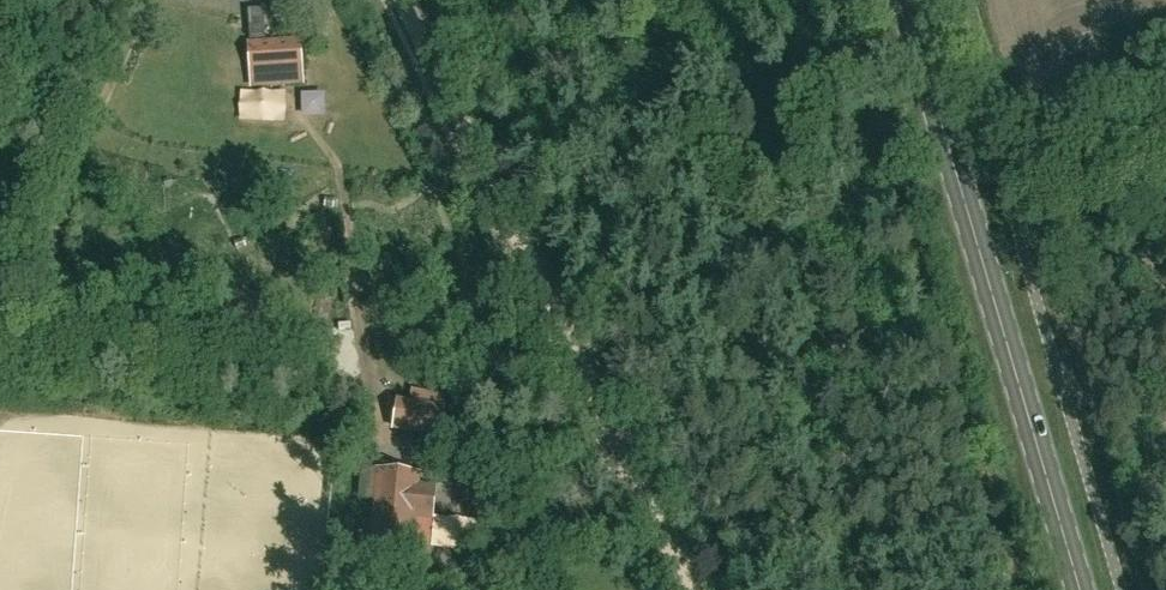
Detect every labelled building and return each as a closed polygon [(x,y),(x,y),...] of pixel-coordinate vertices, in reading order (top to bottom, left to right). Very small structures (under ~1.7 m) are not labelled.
[(252,70),(300,67),(299,42),(250,45),(252,70)] [(439,435),(443,410),(397,403),(393,428),(439,435)] [(432,516),(435,489),(416,487),(418,474),(379,470),(373,542),(411,546),(414,515),(432,516)]
